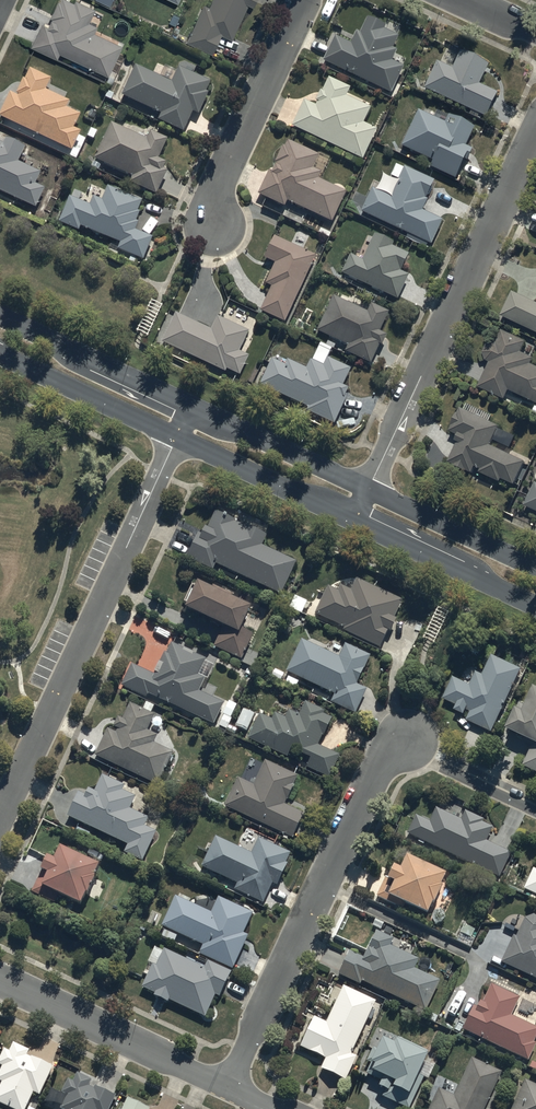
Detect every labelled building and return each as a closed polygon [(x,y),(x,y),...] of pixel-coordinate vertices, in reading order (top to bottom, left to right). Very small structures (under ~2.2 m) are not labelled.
[(32,44),(58,57),(60,52),(109,75),(124,43),(94,30),(97,23),(91,20),(96,8),(80,0),(75,0),(75,1),(72,0),(62,0),(61,0),(60,0),(59,0),(48,24),(42,22),(32,44)] [(210,5),(203,2),(194,24),(186,21),(179,37),(215,52),(223,33),(235,38),(249,3),(255,5),(257,0),(212,0),(210,5)] [(392,94),(405,67),(393,61),(398,51),(393,48),(398,35),(385,29),(387,26),(369,18),(361,33),(356,31),(350,43),(336,36),(324,60),(392,94)] [(437,61),(424,89),(472,111),(470,115),(480,120),(481,116),(486,118),(498,91),(480,83),(489,63),(460,50),(452,68),(437,61)] [(158,120),(183,133),(194,112),(198,114),(210,93),(206,91),(211,82),(180,67),(172,82),(136,65),(122,95),(133,100),(161,114),(158,120)] [(82,132),(74,128),(81,114),(66,107),(70,100),(47,89),(52,79),(30,68),(17,95),(11,92),(0,115),(0,117),(65,148),(73,152),(82,132)] [(371,108),(368,106),(347,96),(351,87),(330,77),(323,92),(321,91),(316,101),(317,102),(316,105),(305,100),(292,128),(364,160),(378,128),(365,122),(371,108)] [(437,110),(433,118),(422,112),(418,110),(403,146),(433,162),(430,168),(445,176),(446,174),(455,179),(466,159),(467,159),(473,149),(465,145),(474,128),(449,115),(448,116),(437,110)] [(146,139),(112,122),(95,159),(133,177),(130,183),(156,195),(168,170),(164,168),(166,162),(159,158),(168,139),(150,130),(146,139)] [(36,208),(46,188),(36,183),(41,173),(19,162),(26,146),(7,137),(6,140),(0,137),(0,191),(36,208)] [(313,168),(320,155),(288,139),(275,163),(276,163),(272,171),(270,171),(259,194),(285,207),(288,202),(332,223),(348,193),(319,178),(322,172),(313,168)] [(374,188),(362,211),(408,234),(406,237),(426,247),(428,243),(432,245),(444,221),(423,210),(428,200),(426,199),(435,181),(404,166),(403,168),(396,164),(390,175),(400,179),(391,196),(374,188)] [(153,238),(136,230),(139,223),(136,221),(140,212),(138,211),(142,201),(109,187),(103,200),(94,197),(91,205),(70,196),(59,222),(79,231),(81,226),(120,243),(118,248),(131,254),(129,260),(135,263),(138,257),(144,260),(153,238)] [(374,237),(363,260),(355,256),(350,254),(342,274),(399,299),(409,275),(401,271),(409,254),(391,246),(393,242),(375,234),(374,237)] [(275,237),(265,257),(275,262),(266,283),(272,286),(265,299),(260,310),(285,322),(315,257),(275,237)] [(514,291),(502,315),(535,332),(535,302),(514,291)] [(335,297),(317,331),(348,346),(346,351),(371,364),(381,344),(383,345),(388,336),(380,331),(389,313),(373,305),(369,314),(335,297)] [(227,368),(240,375),(249,356),(240,351),(249,332),(218,316),(212,329),(177,312),(161,342),(224,374),(227,368)] [(498,342),(487,345),(484,352),(486,360),(491,362),(479,387),(506,400),(510,391),(514,393),(535,403),(535,366),(532,364),(534,358),(521,352),(526,342),(503,330),(498,342)] [(285,366),(272,359),(260,384),(309,408),(308,411),(334,424),(349,394),(346,393),(348,389),(342,386),(351,368),(328,357),(324,366),(311,360),(306,369),(288,360),(285,366)] [(482,469),(481,472),(502,483),(503,479),(515,485),(517,482),(521,484),(530,467),(527,466),(528,464),(491,445),(501,426),(490,421),(493,416),(469,404),(466,410),(462,408),(450,431),(460,436),(457,441),(459,443),(450,462),(472,473),(476,466),(482,469)] [(526,505),(535,510),(535,484),(526,505)] [(208,514),(187,564),(214,576),(218,567),(282,595),(299,565),(262,549),(266,539),(208,514)] [(330,589),(316,619),(385,650),(405,604),(359,583),(352,598),(330,589)] [(253,616),(199,591),(186,619),(222,635),(215,651),(243,663),(256,634),(246,630),(253,616)] [(311,604),(295,596),(289,607),(301,614),(304,608),(307,610),(311,604)] [(304,643),(288,677),(337,700),(334,706),(358,718),(369,694),(357,689),(371,659),(346,648),(340,660),(304,643)] [(130,663),(120,683),(212,728),(224,702),(197,689),(210,663),(171,644),(156,675),(130,663)] [(470,724),(495,735),(523,673),(489,657),(474,688),(457,680),(446,705),(473,717),(470,724)] [(535,682),(514,738),(535,750),(524,770),(535,777),(535,682)] [(219,725),(226,729),(231,718),(230,718),(236,705),(229,702),(223,714),(224,715),(219,725)] [(122,704),(96,762),(158,789),(173,754),(156,746),(159,740),(149,736),(157,720),(122,704)] [(255,714),(244,708),(236,726),(247,731),(255,714)] [(263,710),(246,745),(331,784),(341,761),(320,751),(334,720),(308,708),(299,727),(263,710)] [(239,782),(226,810),(295,842),(308,816),(286,806),(298,781),(266,767),(256,790),(239,782)] [(82,792),(69,821),(130,847),(126,856),(143,863),(156,833),(146,828),(149,820),(130,812),(136,799),(102,783),(95,798),(82,792)] [(405,830),(499,872),(510,848),(485,837),(492,822),(463,809),(460,816),(433,804),(427,819),(413,812),(405,830)] [(201,873),(268,908),(291,858),(259,843),(252,857),(216,841),(201,873)] [(100,869),(61,849),(49,874),(46,872),(33,896),(57,908),(60,902),(78,911),(100,869)] [(396,852),(375,894),(423,917),(443,874),(396,852)] [(522,886),(535,894),(535,866),(533,864),(522,886)] [(162,928),(206,947),(201,957),(235,972),(258,920),(219,903),(213,916),(175,899),(162,928)] [(500,960),(535,976),(535,921),(522,915),(500,960)] [(337,970),(424,1009),(438,977),(413,966),(417,957),(390,944),(393,936),(374,927),(363,951),(349,945),(337,970)] [(143,990),(206,1020),(216,1000),(220,1002),(232,976),(209,965),(207,969),(163,948),(143,990)] [(528,1058),(535,1042),(535,1027),(510,1014),(520,995),(486,978),(462,1025),(528,1058)] [(356,1051),(349,1050),(375,1000),(343,984),(325,1018),(314,1012),(299,1044),(324,1055),(319,1065),(345,1077),(356,1051)] [(379,1095),(405,1107),(432,1052),(384,1030),(365,1070),(386,1080),(379,1095)] [(0,1085),(0,1101),(17,1108),(24,1108),(32,1091),(39,1094),(54,1062),(11,1041),(0,1063),(0,1079),(2,1080),(0,1085)] [(503,1072),(470,1057),(453,1093),(439,1086),(428,1108),(485,1108),(503,1072)] [(114,1093),(72,1073),(58,1103),(68,1108),(67,1108),(106,1108),(114,1093)] [(525,1076),(509,1108),(535,1108),(535,1081),(525,1076)] [(129,1096),(123,1108),(156,1108),(129,1096)]
